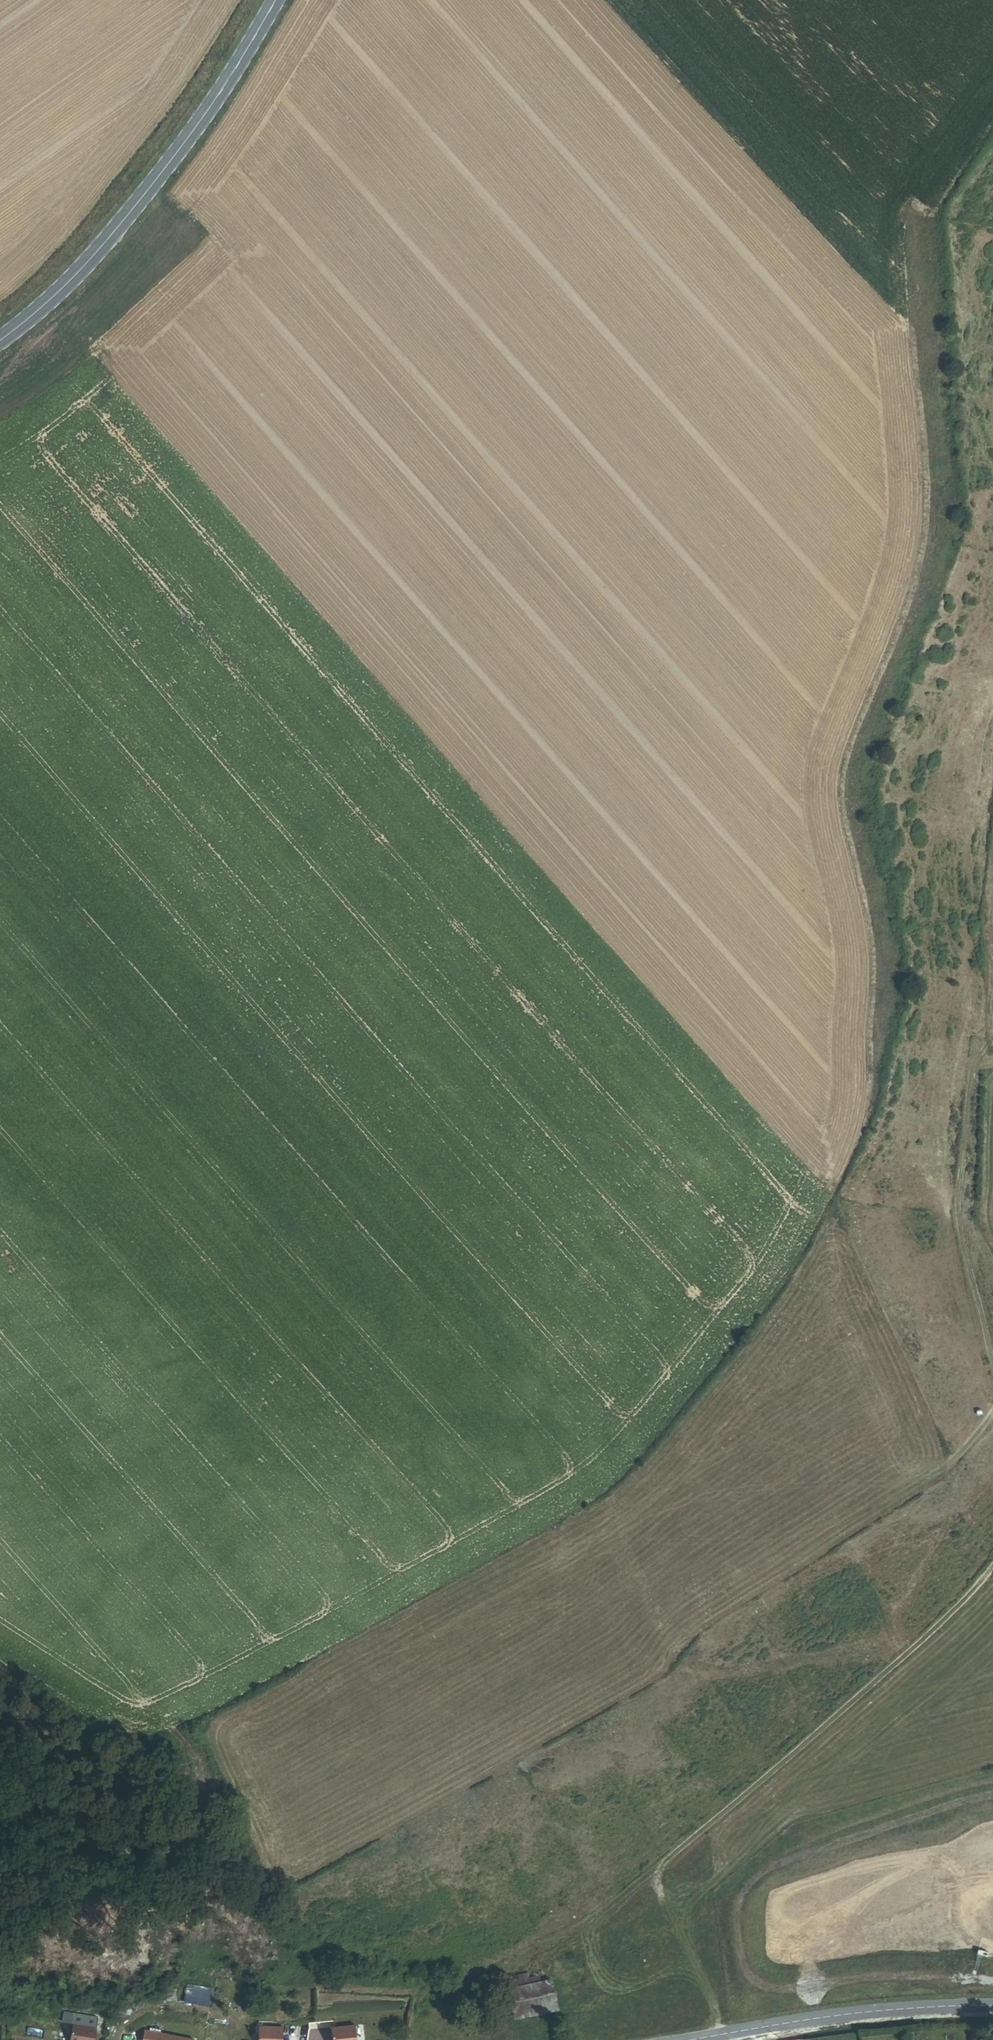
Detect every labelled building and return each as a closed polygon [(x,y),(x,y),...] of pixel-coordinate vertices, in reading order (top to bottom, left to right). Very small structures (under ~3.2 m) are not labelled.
[(552,1978),(510,1986),(516,2016),(558,2008),(552,1978)] [(331,2025),(333,2039),(358,2039),(355,2022),(331,2025)] [(76,2023),(72,2039),(97,2039),(99,2028),(76,2023)] [(257,2028),(257,2039),(281,2039),(281,2027),(257,2028)]
